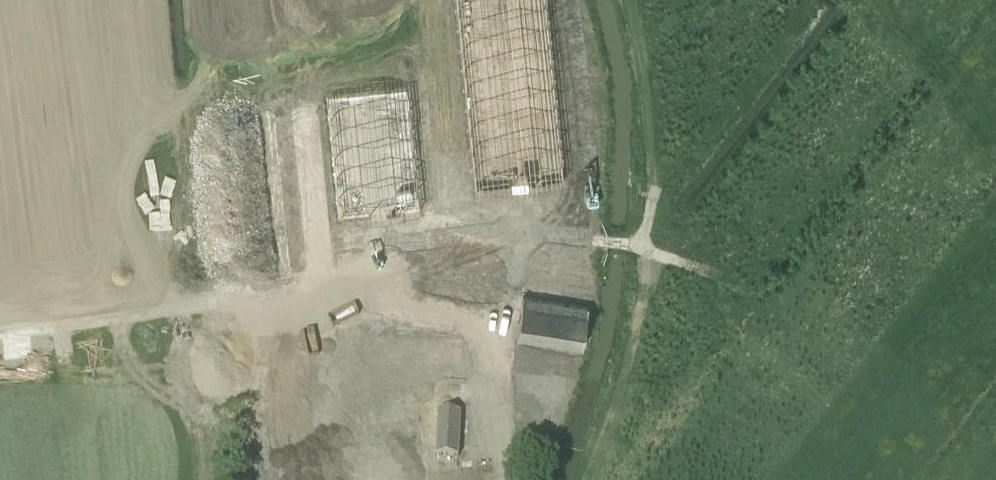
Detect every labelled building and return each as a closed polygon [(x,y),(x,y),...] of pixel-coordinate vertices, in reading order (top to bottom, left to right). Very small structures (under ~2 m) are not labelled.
[(474,191),(564,182),(546,0),(455,0),(474,191)] [(339,220),(421,212),(408,91),(327,100),(339,220)] [(262,105),(250,105),(251,155),(263,154),(262,105)] [(209,135),(235,131),(231,113),(206,118),(209,135)] [(582,347),(591,289),(529,280),(526,297),(523,297),(517,337),(582,347)] [(277,333),(277,310),(268,310),(269,334),(277,333)] [(325,335),(325,369),(341,369),(340,335),(325,335)] [(351,377),(258,375),(256,479),(345,479),(345,472),(361,473),(362,411),(350,411),(351,377)] [(523,404),(522,432),(559,433),(560,405),(523,404)] [(459,458),(461,412),(438,411),(436,457),(459,458)]
